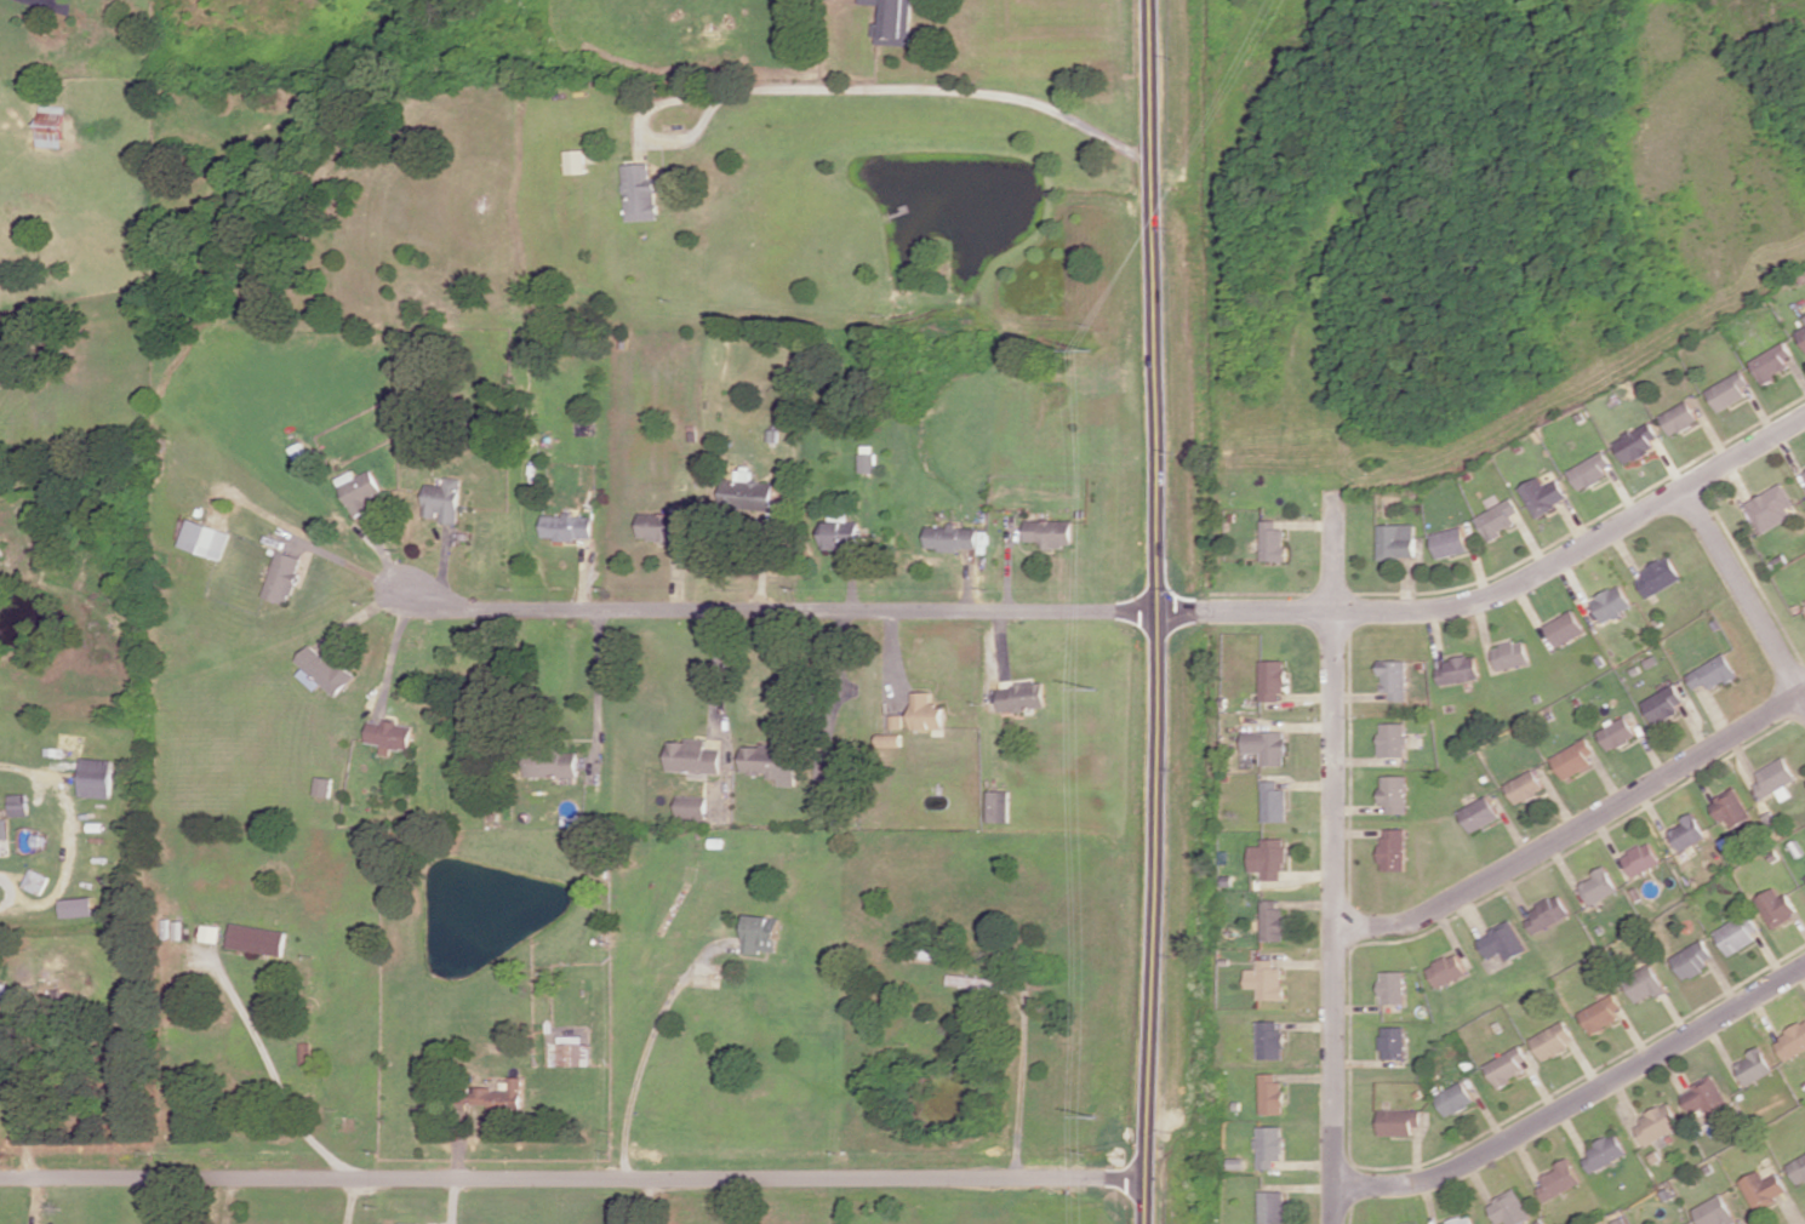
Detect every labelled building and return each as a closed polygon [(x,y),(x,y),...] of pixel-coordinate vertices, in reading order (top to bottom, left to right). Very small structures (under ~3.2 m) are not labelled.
[(910,43),(912,0),(860,0),(860,3),(882,4),(881,42),(910,43)] [(62,147),(64,105),(38,104),(36,146),(62,147)] [(586,173),(585,149),(565,150),(566,174),(586,173)] [(649,163),(623,163),(624,220),(658,219),(657,176),(649,176),(649,163)] [(1797,331),(1804,349),(1804,327),(1797,331)] [(1761,385),(1777,379),(1774,372),(1795,363),(1786,343),(1750,358),(1761,385)] [(1716,411),(1747,398),(1742,387),(1748,384),(1743,372),(1706,387),(1716,411)] [(1660,414),(1670,436),(1699,422),(1689,400),(1660,414)] [(1650,439),(1657,435),(1650,422),(1613,441),(1625,464),(1655,448),(1650,439)] [(1579,490),(1615,470),(1604,450),(1568,470),(1579,490)] [(875,472),(875,453),(859,452),(859,472),(875,472)] [(370,510),(366,501),(384,492),(372,469),(355,477),(352,470),(335,478),(353,518),(370,510)] [(721,483),(720,509),(772,511),(773,482),(753,481),(753,471),(734,470),(734,484),(721,483)] [(1569,500),(1559,478),(1545,485),(1541,476),(1520,486),(1535,517),(1569,500)] [(438,522),(459,523),(461,478),(445,477),(445,485),(424,484),(423,516),(438,517),(438,522)] [(1745,503),(1762,534),(1798,513),(1781,483),(1745,503)] [(1477,515),(1490,542),(1504,535),(1501,530),(1522,521),(1512,499),(1477,515)] [(639,513),(638,540),(670,540),(670,535),(685,535),(685,513),(639,513)] [(543,514),(543,537),(593,539),(593,516),(573,516),(573,514),(543,514)] [(222,559),(231,532),(190,519),(181,546),(222,559)] [(1025,541),(1041,541),(1041,546),(1072,547),(1073,520),(1025,519),(1025,541)] [(1261,561),(1289,560),(1288,545),(1284,545),(1284,528),(1277,528),(1277,520),(1260,520),(1261,561)] [(821,547),(859,547),(859,522),(821,521),(821,547)] [(978,528),(958,527),(958,525),(928,524),(927,550),(961,550),(961,547),(977,548),(978,528)] [(1381,558),(1418,557),(1418,524),(1381,524),(1381,558)] [(1433,534),(1440,558),(1471,550),(1465,526),(1433,534)] [(263,596),(287,604),(303,558),(278,550),(263,596)] [(1680,578),(1668,556),(1632,576),(1644,598),(1680,578)] [(1631,607),(1618,583),(1588,599),(1601,623),(1631,607)] [(1544,624),(1556,647),(1584,632),(1572,610),(1544,624)] [(1499,670),(1531,662),(1525,639),(1493,647),(1499,670)] [(298,674),(315,690),(321,684),(335,697),(352,679),(313,642),(296,660),(304,668),(298,674)] [(1738,676),(1725,652),(1684,675),(1692,689),(1705,682),(1708,689),(1724,681),(1725,683),(1738,676)] [(1438,668),(1440,683),(1481,679),(1478,655),(1446,659),(1447,667),(1438,668)] [(1285,701),(1286,660),(1261,659),(1260,701),(1285,701)] [(1409,660),(1381,659),(1381,676),(1388,676),(1388,700),(1408,701),(1409,660)] [(1045,709),(1044,683),(998,684),(999,710),(1045,709)] [(1678,711),(1675,706),(1682,702),(1672,683),(1639,701),(1652,725),(1678,711)] [(912,729),(945,728),(944,704),(932,704),(931,691),(911,691),(912,729)] [(890,727),(901,727),(901,715),(890,715),(890,727)] [(1606,751),(1635,737),(1624,715),(1595,730),(1606,751)] [(365,742),(381,744),(380,753),(390,755),(391,748),(411,751),(415,726),(369,718),(365,742)] [(1407,756),(1407,722),(1381,722),(1381,756),(1407,756)] [(1244,752),(1261,753),(1261,764),(1287,765),(1287,731),(1244,731),(1244,752)] [(902,746),(902,733),(877,733),(877,747),(902,746)] [(669,738),(667,770),(720,773),(721,749),(706,748),(706,741),(669,738)] [(1593,752),(1586,738),(1549,756),(1561,780),(1590,765),(1585,755),(1593,752)] [(795,786),(796,763),(781,762),(782,746),(741,745),(740,773),(767,774),(767,778),(778,778),(778,785),(795,786)] [(577,776),(577,752),(526,752),(526,776),(577,776)] [(814,779),(833,779),(834,755),(815,755),(814,779)] [(1754,784),(1761,798),(1776,791),(1781,801),(1791,795),(1786,784),(1797,779),(1786,757),(1756,771),(1760,780),(1754,784)] [(108,797),(109,758),(79,758),(78,796),(108,797)] [(1543,789),(1532,768),(1503,784),(1514,804),(1543,789)] [(1388,813),(1409,813),(1408,775),(1381,775),(1382,804),(1388,804),(1388,813)] [(314,794),(330,796),(332,778),(316,776),(314,794)] [(1263,821),(1288,821),(1288,789),(1280,789),(1280,780),(1263,780),(1263,821)] [(1723,820),(1729,831),(1752,819),(1735,788),(1708,802),(1718,822),(1723,820)] [(1009,790),(988,791),(989,822),(1009,821),(1009,790)] [(8,794),(9,816),(26,816),(25,793),(8,794)] [(706,796),(677,795),(676,820),(705,821),(706,796)] [(1499,817),(1487,795),(1458,810),(1470,833),(1499,817)] [(1667,829),(1674,849),(1703,839),(1693,812),(1677,817),(1680,824),(1667,829)] [(1408,829),(1384,828),(1382,870),(1407,871),(1408,829)] [(1251,845),(1250,871),(1263,871),(1263,880),(1286,880),(1287,838),(1263,838),(1263,845),(1251,845)] [(1627,877),(1656,863),(1646,841),(1616,855),(1627,877)] [(1613,890),(1601,867),(1573,882),(1585,905),(1613,890)] [(40,894),(48,876),(29,868),(22,886),(40,894)] [(1754,898),(1770,928),(1797,913),(1787,893),(1780,897),(1775,887),(1754,898)] [(1530,934),(1565,915),(1555,895),(1519,915),(1530,934)] [(62,918),(93,914),(91,896),(60,899),(62,918)] [(1263,940),(1287,940),(1288,908),(1279,908),(1279,900),(1263,900),(1263,940)] [(781,918),(746,913),(742,950),(776,954),(781,918)] [(1712,930),(1725,956),(1758,938),(1745,913),(1712,930)] [(1475,937),(1485,958),(1499,951),(1503,961),(1524,951),(1510,921),(1475,937)] [(287,932),(233,922),(229,947),(283,957),(287,932)] [(1677,978),(1712,963),(1701,940),(1667,955),(1677,978)] [(1437,988),(1466,974),(1456,952),(1426,966),(1437,988)] [(1248,988),(1259,988),(1260,1000),(1284,999),(1283,959),(1259,959),(1260,968),(1248,969),(1248,988)] [(1661,990),(1648,964),(1619,978),(1632,1004),(1661,990)] [(1406,971),(1381,972),(1382,1004),(1406,1004),(1406,971)] [(1000,976),(948,975),(947,985),(971,985),(971,993),(999,994),(1000,976)] [(1576,1012),(1588,1034),(1615,1019),(1611,1010),(1618,1007),(1610,993),(1576,1012)] [(1260,1058),(1287,1059),(1287,1029),(1280,1029),(1281,1021),(1260,1020),(1260,1058)] [(1539,1061),(1566,1049),(1563,1041),(1570,1038),(1562,1020),(1528,1036),(1539,1061)] [(1769,1039),(1781,1060),(1804,1047),(1804,1020),(1769,1039)] [(1405,1058),(1406,1026),(1382,1026),(1381,1058),(1405,1058)] [(582,1037),(550,1037),(550,1065),(589,1066),(589,1044),(582,1044),(582,1037)] [(1525,1060),(1520,1047),(1484,1061),(1495,1089),(1510,1083),(1508,1078),(1523,1071),(1519,1063),(1525,1060)] [(1768,1072),(1757,1048),(1729,1061),(1740,1085),(1768,1072)] [(1263,1073),(1264,1114),(1287,1114),(1287,1081),(1280,1081),(1280,1073),(1263,1073)] [(1723,1107),(1710,1076),(1675,1091),(1687,1122),(1723,1107)] [(1444,1116),(1474,1104),(1465,1081),(1435,1093),(1444,1116)] [(1676,1126),(1663,1103),(1627,1122),(1639,1145),(1676,1126)] [(1413,1136),(1413,1126),(1421,1126),(1421,1109),(1381,1109),(1381,1135),(1413,1136)] [(1261,1169),(1278,1169),(1278,1160),(1287,1160),(1286,1126),(1260,1126),(1261,1169)] [(1587,1173),(1622,1154),(1612,1134),(1576,1153),(1587,1173)] [(1794,1185),(1804,1179),(1804,1152),(1783,1164),(1794,1185)] [(1543,1199),(1578,1185),(1566,1157),(1551,1164),(1553,1170),(1534,1177),(1543,1199)] [(1760,1179),(1757,1170),(1736,1179),(1750,1210),(1785,1195),(1775,1173),(1760,1179)] [(1508,1223),(1520,1223),(1530,1219),(1515,1188),(1487,1203),(1498,1223),(1505,1219),(1508,1223)] [(1263,1223),(1288,1223),(1288,1190),(1262,1191),(1263,1223)] [(1721,1223),(1730,1223),(1734,1222),(1719,1193),(1690,1208),(1698,1223),(1719,1223),(1721,1223)] [(1440,1223),(1474,1223),(1471,1214),(1440,1223)]
